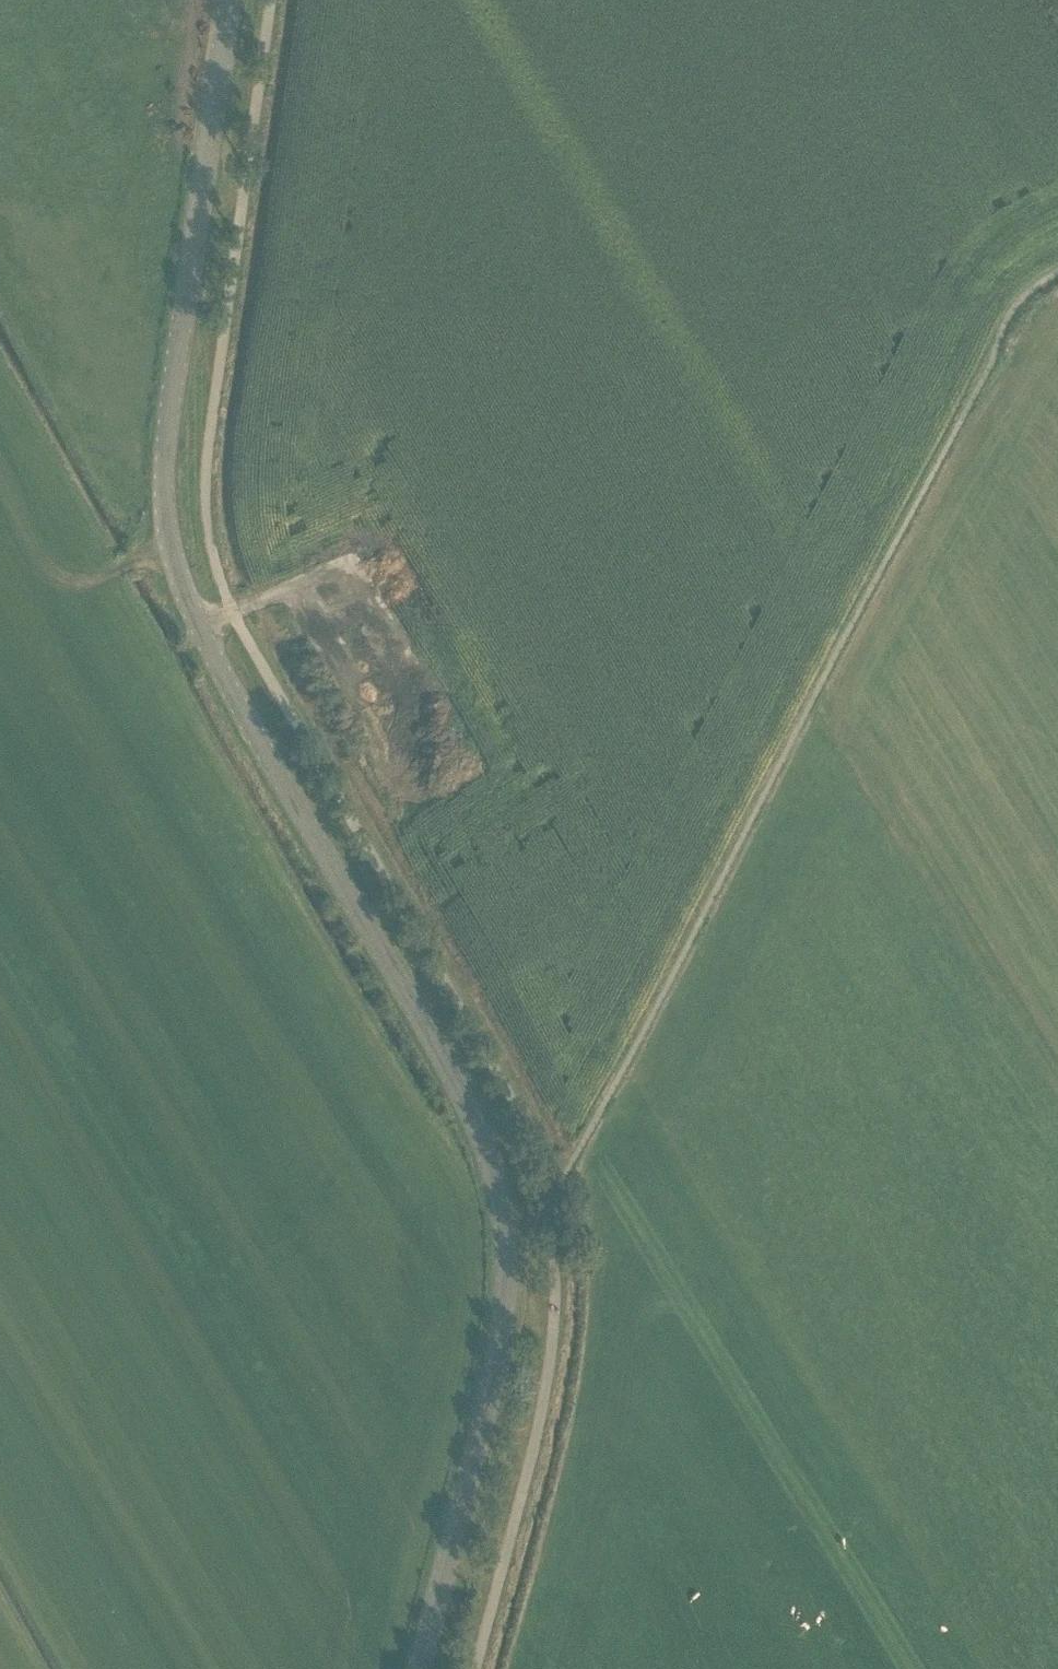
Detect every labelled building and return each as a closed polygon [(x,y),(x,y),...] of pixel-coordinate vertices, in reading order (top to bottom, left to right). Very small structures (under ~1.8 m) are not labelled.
[(315,670),(323,659),(308,647),(299,657),(315,670)]
